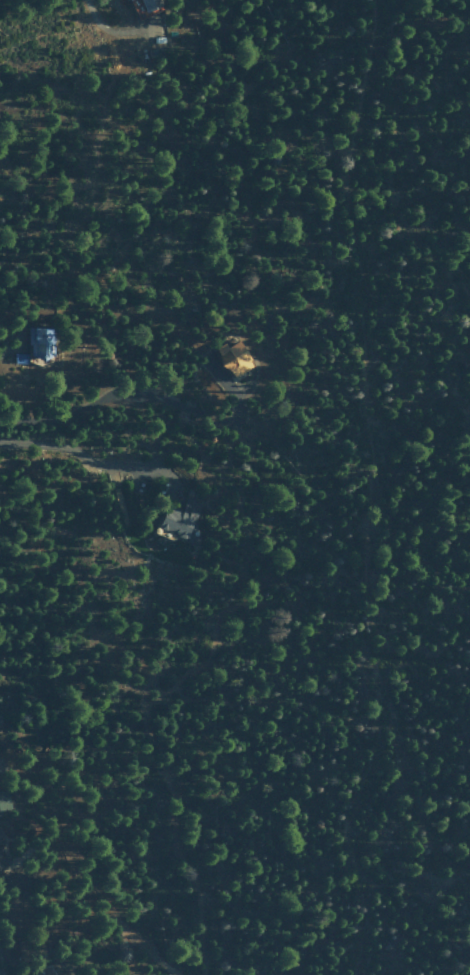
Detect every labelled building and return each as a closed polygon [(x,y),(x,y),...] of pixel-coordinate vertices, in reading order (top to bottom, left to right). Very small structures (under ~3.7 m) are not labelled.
[(144,10),(162,5),(161,0),(141,0),(144,10)] [(28,357),(53,357),(54,326),(29,326),(28,357)] [(218,345),(229,377),(253,368),(243,339),(227,345),(226,342),(218,345)] [(200,502),(186,498),(182,510),(166,506),(159,528),(189,537),(200,502)] [(11,812),(6,790),(0,791),(0,814),(11,812)] [(10,865),(7,854),(1,855),(0,853),(0,867),(10,865)] [(51,964),(28,970),(30,974),(54,974),(51,964)]
